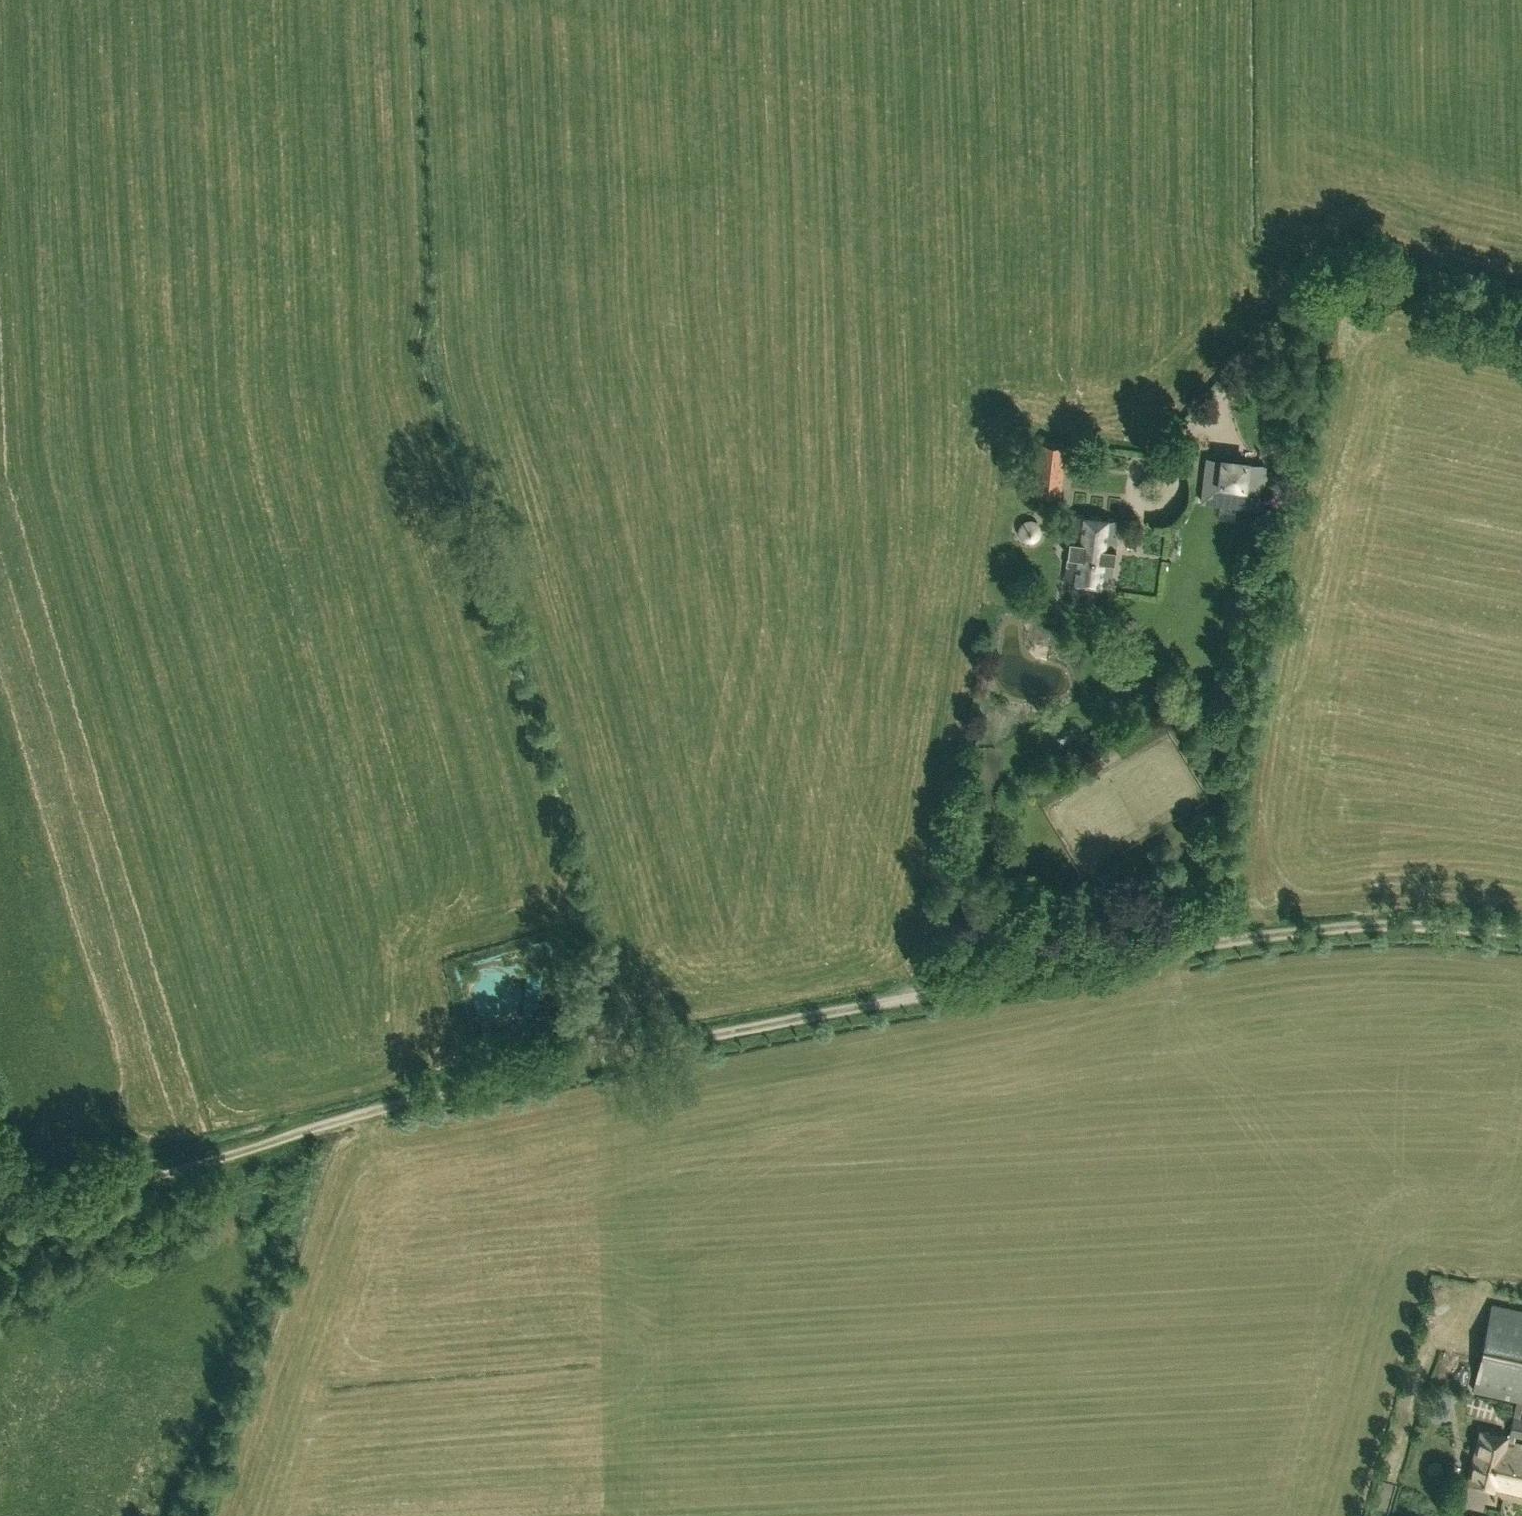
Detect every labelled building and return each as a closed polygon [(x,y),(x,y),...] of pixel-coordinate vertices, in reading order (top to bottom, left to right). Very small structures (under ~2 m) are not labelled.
[(1203,502),(1258,509),(1263,465),(1208,459),(1203,502)] [(1063,493),(1066,469),(1042,466),(1039,490),(1063,493)] [(1074,513),(1068,579),(1113,584),(1119,518),(1074,513)] [(521,1005),(550,977),(534,960),(504,988),(521,1005)] [(1519,1399),(1521,1400),(1521,1310),(1493,1304),(1475,1389),(1519,1399)] [(1521,1415),(1521,1400),(1519,1399),(1509,1436),(1517,1438),(1518,1435),(1521,1436),(1521,1418),(1521,1415)] [(1516,1442),(1517,1438),(1509,1436),(1481,1430),(1469,1484),(1495,1490),(1496,1487),(1521,1492),(1521,1443),(1516,1442)]
